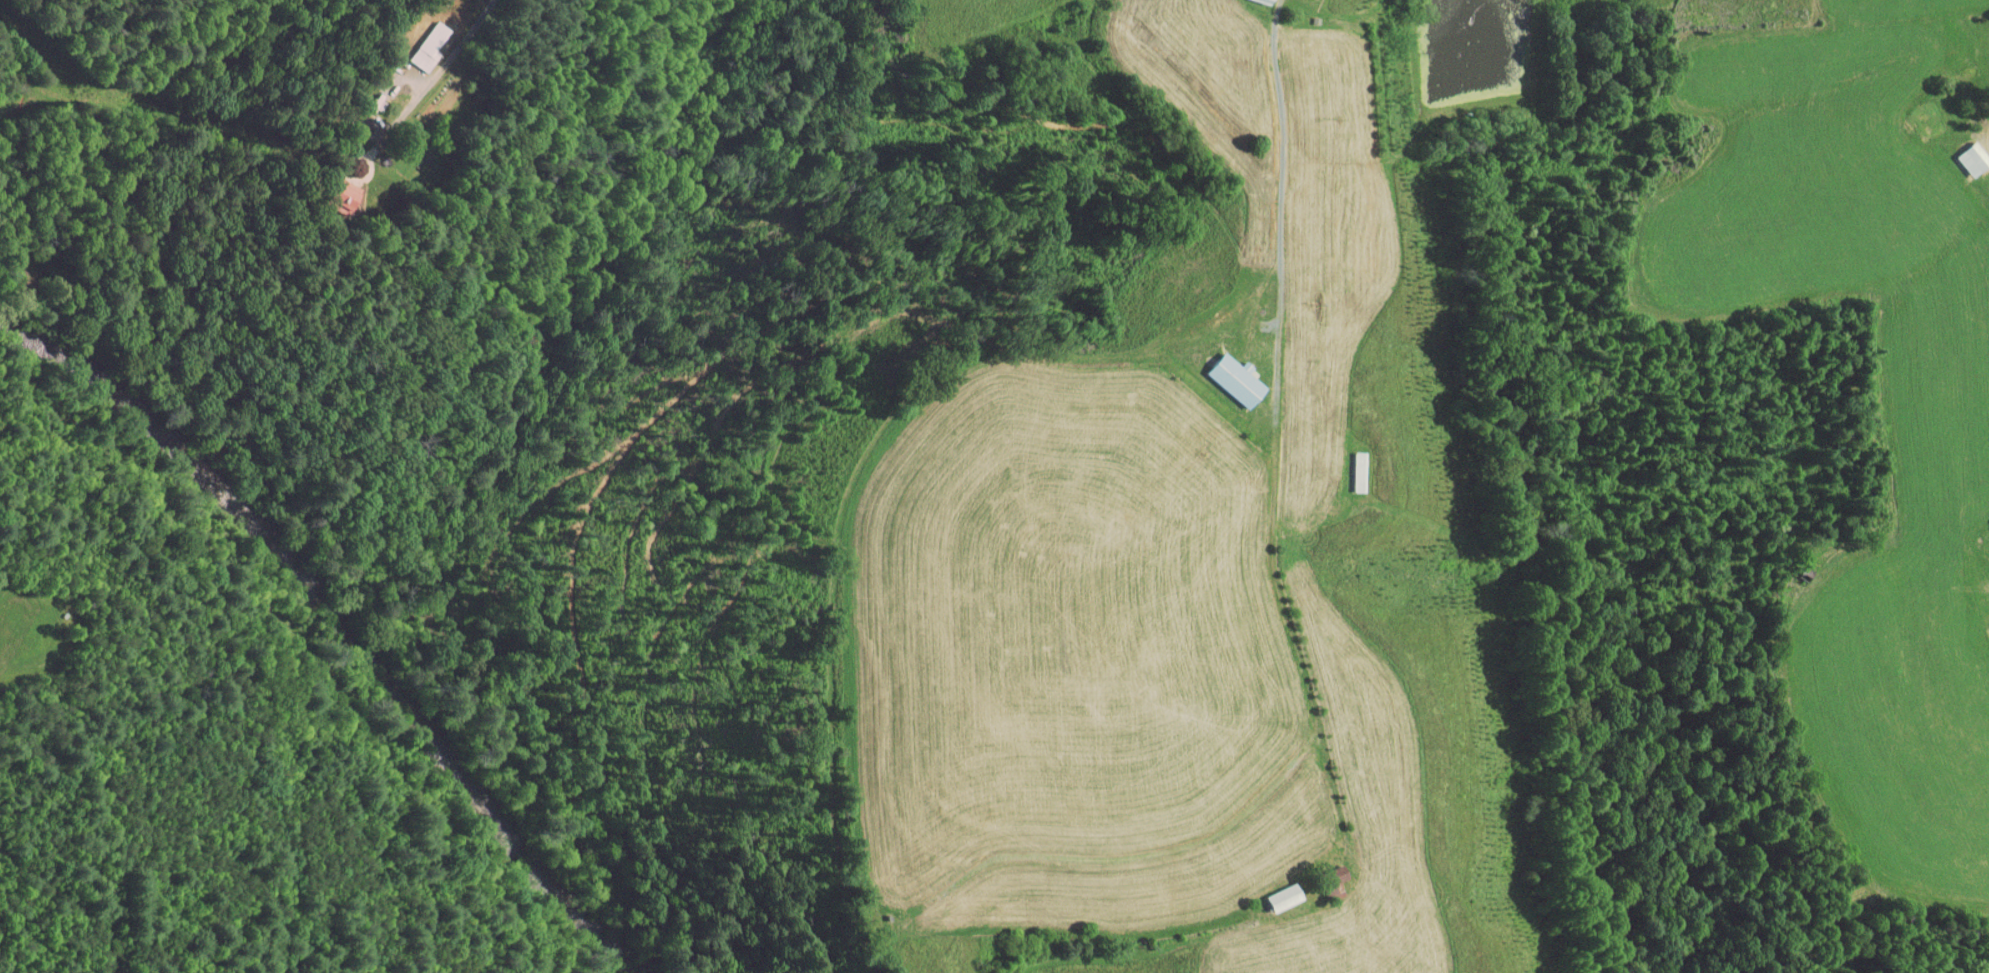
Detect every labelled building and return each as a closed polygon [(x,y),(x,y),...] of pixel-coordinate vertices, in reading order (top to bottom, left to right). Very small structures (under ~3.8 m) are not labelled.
[(413,66),(426,46),(422,43),(436,23),(423,13),(395,53),(413,66)] [(1959,171),(1979,155),(1962,133),(1942,149),(1959,171)] [(1232,355),(1228,359),(1209,344),(1191,368),(1235,402),(1252,380),(1238,369),(1243,363),(1232,355)] [(1988,636),(1988,619),(1983,616),(1977,630),(1988,636)] [(1251,890),(1259,907),(1289,892),(1282,876),(1251,890)]
